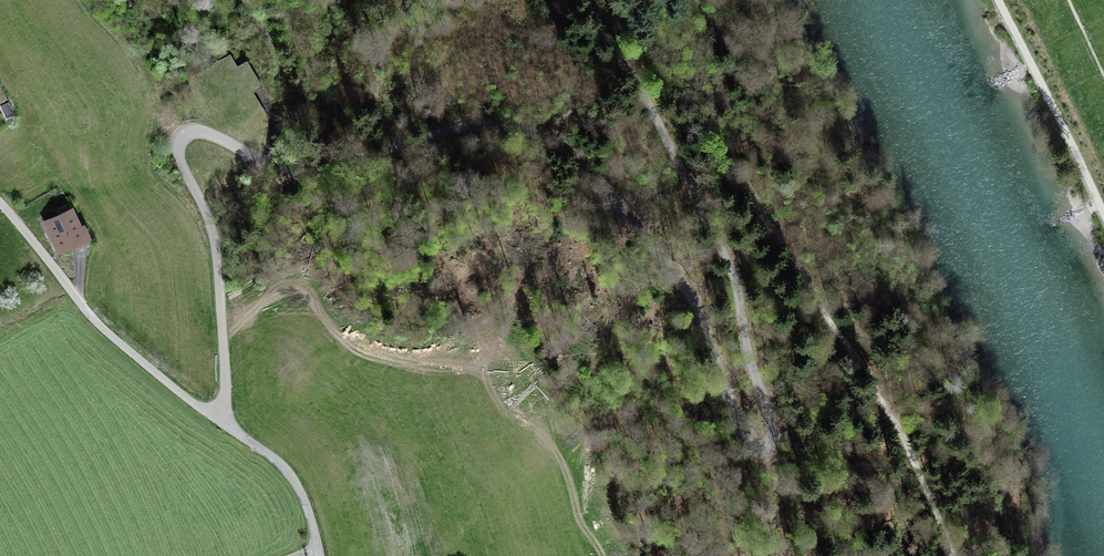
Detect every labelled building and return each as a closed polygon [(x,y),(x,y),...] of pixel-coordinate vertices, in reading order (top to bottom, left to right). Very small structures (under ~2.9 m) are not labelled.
[(232,55),(196,75),(225,126),(262,105),(255,93),(265,88),(249,60),(237,66),(232,55)] [(77,210),(47,223),(61,256),(95,241),(88,227),(85,228),(77,210)]
